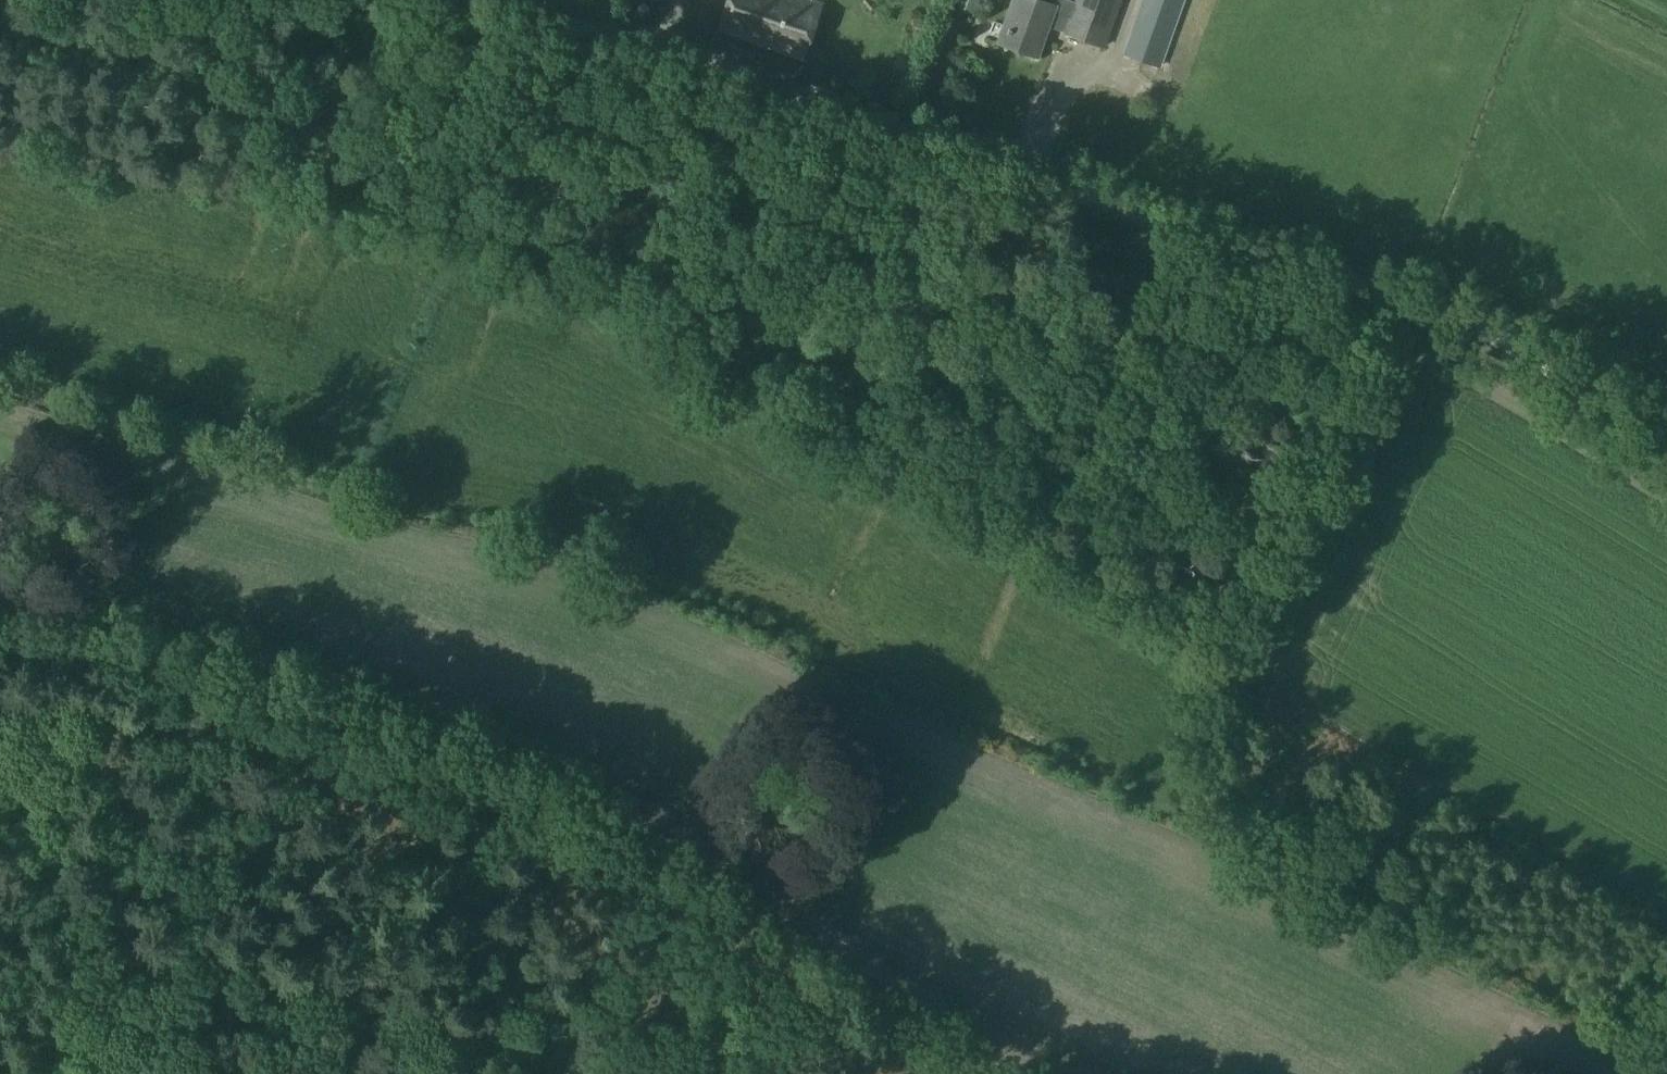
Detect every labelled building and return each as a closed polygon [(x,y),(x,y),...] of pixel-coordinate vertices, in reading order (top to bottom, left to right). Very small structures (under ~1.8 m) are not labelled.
[(811,0),(729,0),(720,28),(802,58),(821,5),(810,1),(811,0)] [(979,0),(957,0),(954,7),(973,15),(979,0)] [(1074,1),(1070,0),(1054,0),(1052,5),(1043,1),(1043,0),(1013,0),(998,42),(1037,56),(1048,26),(1063,31),(1062,33),(1103,48),(1121,0),(1074,0),(1074,1)] [(1123,54),(1160,68),(1184,0),(1142,0),(1123,54)] [(1200,0),(1188,0),(1179,16),(1189,21),(1200,0)]
